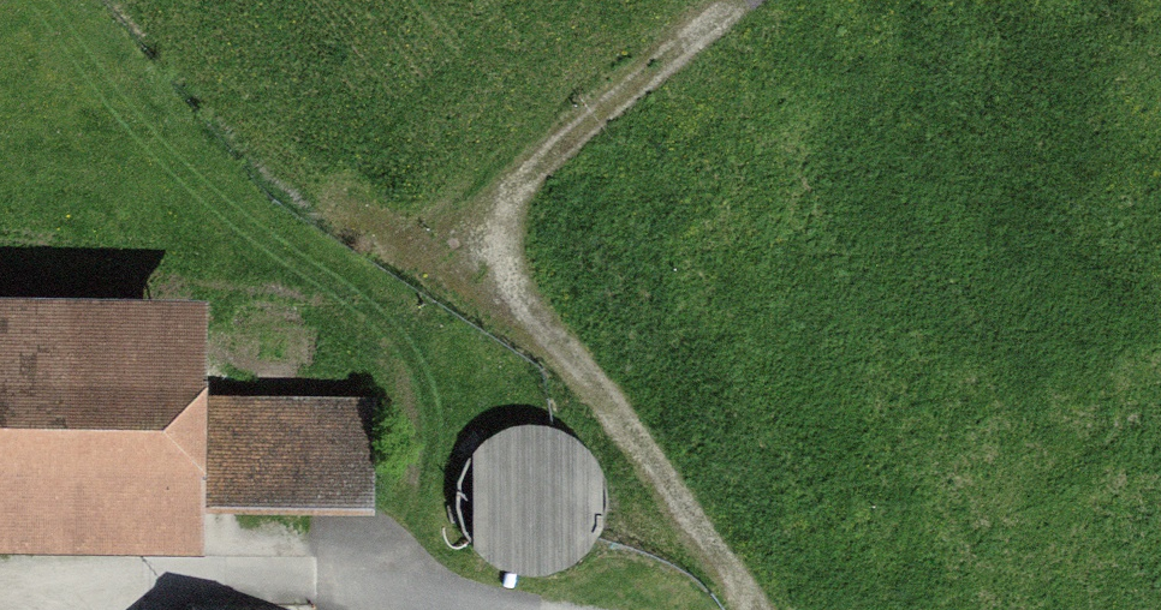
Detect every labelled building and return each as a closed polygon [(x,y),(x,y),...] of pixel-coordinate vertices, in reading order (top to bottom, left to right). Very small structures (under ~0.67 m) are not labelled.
[(186,497),(186,401),(186,336),(0,336),(0,544),(186,544),(186,497)] [(368,401),(186,401),(186,497),(368,497),(368,401)] [(580,433),(479,438),(485,570),(586,565),(580,433)]
